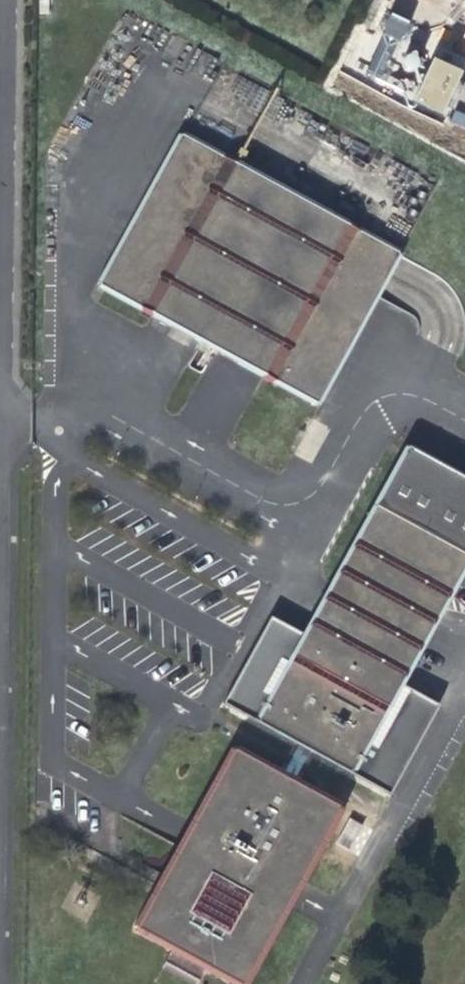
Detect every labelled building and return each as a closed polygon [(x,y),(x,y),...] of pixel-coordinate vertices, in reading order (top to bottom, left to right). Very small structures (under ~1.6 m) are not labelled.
[(449,108),(462,66),(427,56),(406,50),(415,20),(385,11),(364,82),(449,108)] [(334,274),(357,232),(182,137),(179,136),(179,138),(176,137),(94,287),(97,289),(96,292),(314,410),(315,407),(319,409),(379,299),(334,274)] [(399,255),(357,232),(334,274),(379,299),(401,259),(397,258),(399,255)] [(177,851),(162,879),(172,885),(160,910),(148,903),(133,931),(170,951),(164,964),(197,981),(203,969),(232,983),(242,983),(281,912),(283,907),(258,894),(271,869),(296,883),(336,810),(290,784),(307,753),(386,796),(434,706),(399,687),(464,562),(464,480),(402,449),(401,451),(399,450),(299,634),(268,617),(220,707),(296,748),(279,778),(231,752),(191,825),(222,842),(209,863),(207,867),(177,851)] [(181,844),(177,851),(207,867),(209,863),(222,842),(191,825),(181,844)] [(283,907),(296,883),(271,869),(258,894),(283,907)] [(162,879),(148,903),(160,910),(172,885),(162,879)]
